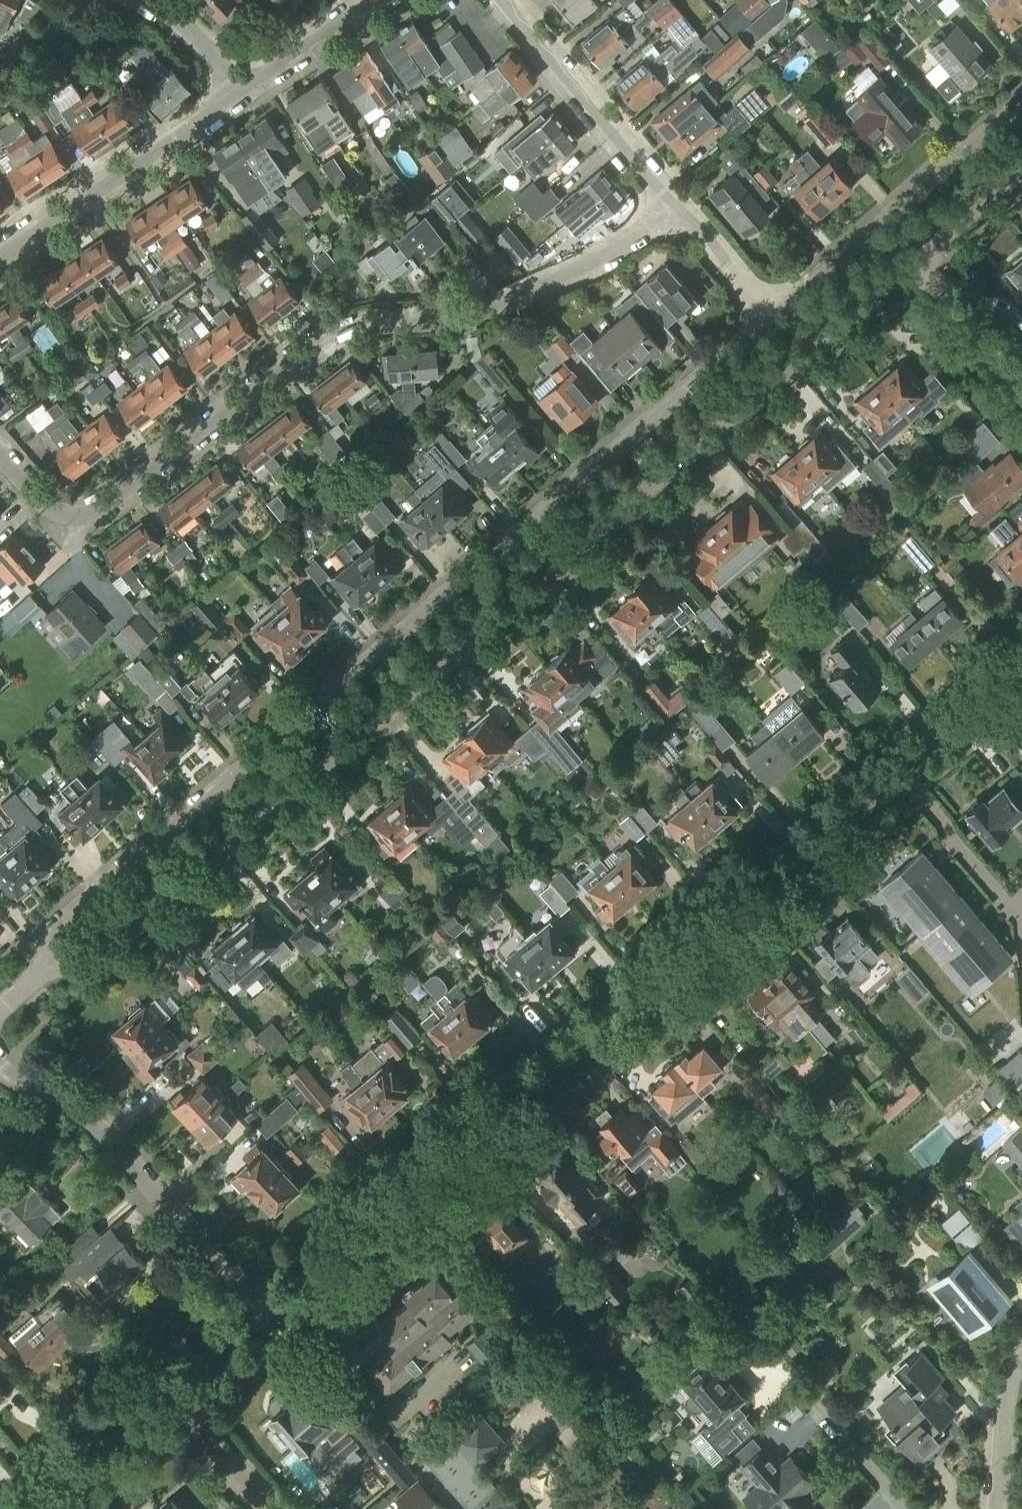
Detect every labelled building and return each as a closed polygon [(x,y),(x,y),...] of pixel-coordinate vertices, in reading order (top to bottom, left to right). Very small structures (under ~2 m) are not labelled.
[(20,0),(0,0),(0,27),(5,30),(12,16),(20,0)] [(205,4),(220,19),(239,0),(208,0),(205,4)] [(574,0),(554,0),(562,10),(574,0)] [(599,0),(574,0),(562,10),(571,22),(599,0)] [(682,12),(672,0),(658,0),(648,8),(664,27),(682,12)] [(770,4),(767,0),(738,0),(736,2),(751,20),(770,4)] [(935,0),(909,0),(919,13),(935,0)] [(989,4),(1009,29),(1021,18),(1021,0),(986,0),(989,4)] [(635,18),(625,6),(582,41),(593,54),(636,19),(635,18)] [(734,34),(749,21),(736,6),(721,19),(734,34)] [(603,67),(631,44),(627,39),(653,18),(646,9),(635,18),(636,19),(593,54),(603,67)] [(869,11),(857,21),(862,27),(874,17),(869,11)] [(626,95),(674,55),(698,35),(700,34),(682,12),(664,27),(676,41),(648,64),(644,59),(616,82),(626,95)] [(412,20),(396,30),(420,66),(425,73),(437,66),(444,77),(457,69),(442,46),(433,52),(428,45),(429,45),(412,20)] [(817,20),(802,32),(825,59),(839,47),(817,20)] [(763,36),(750,21),(725,44),(716,52),(705,62),(718,76),(763,36)] [(452,24),(435,36),(441,45),(458,32),(452,24)] [(965,88),(991,66),(956,26),(931,48),(952,73),(937,85),(949,99),(964,86),(965,88)] [(891,61),(878,46),(879,45),(863,27),(851,38),(854,41),(844,50),(855,64),(867,55),(880,70),(891,61)] [(716,52),(725,44),(712,28),(702,37),(716,52)] [(420,66),(396,30),(386,37),(380,41),(381,42),(397,66),(409,84),(425,73),(420,66)] [(486,72),(482,67),(485,66),(461,31),(441,45),(442,46),(457,69),(444,77),(451,88),(465,79),(472,90),(481,101),(524,65),(512,50),(486,72)] [(674,73),(698,54),(695,50),(704,42),(698,35),(674,55),(626,95),(637,108),(665,85),(660,79),(671,70),(674,73)] [(99,48),(105,55),(111,50),(106,43),(99,48)] [(169,71),(146,44),(132,57),(142,69),(146,65),(179,104),(193,92),(172,68),(169,71)] [(366,51),(350,62),(378,104),(379,104),(384,111),(384,112),(400,102),(382,76),(383,76),(366,51)] [(750,75),(765,62),(758,54),(743,67),(750,75)] [(378,104),(350,62),(335,72),(351,97),(352,97),(369,122),(384,111),(379,104),(378,104)] [(165,116),(179,104),(146,65),(142,69),(135,75),(147,90),(144,92),(165,116)] [(509,101),(536,78),(524,65),(481,101),(480,102),(491,115),(508,101),(509,101)] [(854,120),(872,141),(887,129),(899,144),(921,126),(912,116),(916,112),(907,103),(904,106),(880,79),(859,97),(860,98),(846,110),(855,120),(854,120)] [(335,139),(351,128),(320,81),(304,92),(335,139)] [(659,116),(675,136),(676,136),(717,102),(717,101),(701,81),(691,89),(659,116)] [(41,102),(43,105),(56,124),(65,118),(89,153),(111,138),(95,115),(95,116),(83,98),(78,102),(71,91),(75,89),(71,82),(41,102)] [(669,141),(681,156),(722,122),(734,137),(770,105),(755,89),(727,113),(717,102),(676,136),(675,136),(669,141)] [(84,97),(90,105),(100,98),(95,90),(84,97)] [(318,150),(335,139),(304,92),(287,102),(318,150)] [(418,92),(409,98),(418,112),(428,106),(418,92)] [(111,138),(133,124),(117,100),(95,115),(111,138)] [(44,133),(56,124),(43,105),(31,113),(44,133)] [(827,147),(839,137),(815,110),(803,120),(827,147)] [(526,160),(566,126),(554,113),(522,140),(528,148),(521,154),(526,160)] [(28,133),(18,118),(9,124),(18,139),(47,181),(69,166),(53,143),(40,152),(34,142),(35,141),(29,132),(28,133)] [(270,186),(286,175),(270,152),(282,143),(278,137),(265,118),(263,119),(238,137),(270,186)] [(9,124),(7,123),(0,128),(0,138),(6,147),(8,146),(14,155),(15,155),(22,165),(9,173),(24,196),(47,181),(18,139),(9,124)] [(454,165),(474,152),(456,126),(436,139),(454,165)] [(553,161),(578,140),(566,126),(526,160),(524,162),(536,176),(553,161)] [(270,186),(238,137),(214,153),(231,178),(232,177),(248,201),(254,197),(270,186)] [(437,184),(456,170),(437,144),(418,158),(437,184)] [(824,167),(809,149),(799,157),(813,175),(835,200),(857,182),(835,157),(824,167)] [(342,195),(354,187),(334,157),(322,165),(342,195)] [(818,215),(835,200),(813,175),(799,157),(791,164),(798,172),(795,174),(803,184),(792,193),(804,208),(809,204),(818,215)] [(747,236),(770,216),(754,198),(765,189),(739,159),(728,168),(733,174),(711,193),(747,236)] [(768,188),(777,180),(764,165),(755,173),(768,188)] [(568,222),(570,220),(614,183),(603,170),(557,209),(568,222)] [(404,206),(415,198),(395,172),(384,181),(404,206)] [(528,207),(551,188),(550,188),(552,186),(544,175),(519,196),(528,207)] [(302,216),(320,204),(312,191),(314,190),(305,176),(285,190),(288,194),(282,197),(302,216)] [(192,180),(170,195),(186,218),(207,204),(192,180)] [(456,180),(434,199),(453,221),(475,202),(456,180)] [(416,197),(426,189),(421,182),(411,191),(416,197)] [(587,231),(626,197),(614,183),(570,220),(568,222),(569,222),(575,217),(587,231)] [(534,218),(558,197),(551,188),(528,207),(526,209),(534,218)] [(427,194),(420,200),(428,210),(436,204),(427,194)] [(170,195),(149,209),(178,252),(188,245),(182,235),(180,236),(174,226),(186,218),(170,195)] [(267,249),(279,239),(253,208),(242,218),(267,249)] [(149,209),(127,224),(143,247),(156,238),(163,248),(160,250),(166,259),(168,258),(178,252),(149,209)] [(467,212),(455,222),(465,235),(476,248),(488,238),(478,225),(467,212)] [(209,230),(219,223),(212,213),(202,220),(209,230)] [(445,241),(426,215),(400,235),(399,233),(369,256),(387,279),(400,270),(404,275),(421,262),(420,260),(445,241)] [(98,277),(120,262),(104,239),(82,254),(98,277)] [(494,284),(513,269),(492,243),(473,258),(494,284)] [(179,254),(185,262),(195,255),(190,247),(179,254)] [(676,257),(687,271),(696,263),(685,249),(676,257)] [(77,291),(98,277),(82,254),(61,268),(77,291)] [(1007,274),(1019,288),(1021,286),(1021,260),(1007,274)] [(259,262),(250,270),(256,278),(266,290),(284,312),(300,299),(283,277),(277,281),(271,274),(269,275),(259,262)] [(679,317),(699,301),(666,263),(647,279),(647,280),(634,291),(635,292),(642,300),(657,318),(658,318),(670,307),(679,317)] [(55,306),(77,291),(61,268),(39,283),(55,306)] [(246,286),(256,278),(250,270),(240,278),(246,286)] [(121,289),(132,282),(125,271),(114,278),(121,289)] [(152,278),(158,286),(167,279),(161,271),(152,278)] [(222,301),(231,293),(216,274),(206,281),(222,301)] [(284,312),(266,290),(256,298),(249,303),(267,325),(284,312)] [(657,318),(642,300),(635,292),(604,319),(611,326),(643,364),(662,348),(648,332),(654,327),(657,331),(664,325),(658,318),(657,318)] [(89,310),(99,303),(92,293),(83,300),(89,310)] [(33,347),(18,325),(29,318),(16,298),(0,309),(0,320),(8,332),(16,345),(22,354),(33,347)] [(83,323),(92,317),(88,311),(89,310),(83,300),(72,307),(83,323)] [(232,317),(224,307),(213,316),(221,325),(220,326),(237,349),(255,335),(237,313),(232,317)] [(193,326),(202,319),(195,311),(186,318),(193,326)] [(220,362),(203,339),(193,326),(186,318),(176,326),(193,347),(186,352),(203,375),(220,362)] [(8,332),(0,320),(0,338),(8,332)] [(220,362),(237,349),(220,326),(203,339),(220,362)] [(643,364),(611,326),(592,342),(583,331),(569,342),(593,370),(606,359),(624,380),(643,364)] [(137,352),(147,344),(140,335),(130,343),(137,352)] [(563,359),(574,350),(561,335),(550,344),(563,359)] [(13,360),(22,354),(16,345),(7,351),(13,360)] [(163,370),(146,349),(136,357),(143,366),(143,365),(153,378),(170,401),(187,387),(170,365),(163,370)] [(444,373),(442,349),(437,349),(412,351),(415,380),(429,379),(429,374),(444,373)] [(415,380),(412,351),(389,353),(384,354),(386,377),(391,377),(402,376),(403,388),(397,389),(391,395),(401,408),(409,416),(419,407),(411,398),(416,393),(415,380)] [(498,394),(508,386),(482,355),(473,363),(498,394)] [(134,372),(143,366),(136,357),(127,364),(134,372)] [(99,370),(92,361),(83,368),(90,377),(99,370)] [(346,395),(366,380),(352,361),(332,376),(346,395)] [(929,394),(902,362),(891,371),(888,368),(876,379),(902,409),(914,399),(918,404),(929,394)] [(569,426),(596,403),(564,365),(554,374),(561,382),(540,400),(552,414),(556,411),(569,426)] [(345,452),(355,444),(338,422),(344,417),(335,404),(346,395),(332,376),(312,391),(336,423),(328,430),(345,452)] [(153,414),(170,401),(153,378),(136,391),(153,414)] [(866,393),(855,402),(862,410),(859,412),(869,423),(864,428),(880,447),(911,420),(902,409),(876,379),(863,390),(866,393)] [(102,397),(112,389),(105,380),(95,388),(102,397)] [(102,397),(95,388),(91,383),(86,387),(90,392),(86,395),(93,404),(102,397)] [(437,392),(430,386),(428,387),(426,386),(419,392),(419,391),(416,393),(411,398),(419,407),(437,392)] [(136,427),(153,414),(136,391),(118,405),(136,427)] [(374,409),(383,402),(376,393),(367,400),(374,409)] [(13,413),(10,408),(10,407),(0,394),(0,417),(3,421),(13,413)] [(529,460),(538,452),(519,430),(525,425),(504,402),(489,415),(495,421),(484,431),(490,438),(515,467),(526,457),(529,460)] [(291,438),(311,423),(296,404),(276,419),(291,438)] [(81,434),(71,421),(65,412),(56,420),(62,428),(72,441),(89,464),(106,450),(89,428),(81,434)] [(106,450),(123,437),(106,414),(89,428),(106,450)] [(272,453),(291,438),(276,419),(257,434),(272,453)] [(72,477),(89,464),(72,441),(62,428),(56,420),(45,428),(62,449),(55,454),(72,477)] [(977,461),(999,442),(982,423),(960,443),(977,461)] [(412,438),(432,462),(434,460),(446,475),(455,467),(423,429),(412,438)] [(332,462),(345,452),(328,430),(315,440),(332,462)] [(496,483),(515,467),(490,438),(484,431),(476,438),(481,445),(471,454),(472,455),(467,460),(480,474),(485,470),(496,483)] [(819,433),(796,453),(819,480),(819,479),(828,490),(843,478),(842,476),(855,464),(854,463),(856,460),(844,446),(842,448),(836,441),(831,446),(819,433)] [(257,434),(237,449),(252,468),(264,460),(273,472),(272,474),(279,483),(289,475),(282,466),(272,453),(257,434)] [(457,467),(467,459),(450,439),(440,447),(457,467)] [(896,468),(897,467),(883,450),(873,458),(888,475),(896,468)] [(801,503),(812,494),(808,489),(819,480),(796,453),(773,472),(796,499),(797,499),(801,503)] [(1021,481),(1021,467),(1010,454),(986,475),(975,463),(939,495),(946,503),(952,497),(962,494),(965,491),(983,511),(972,520),(980,529),(993,517),(990,514),(1021,485),(1021,481)] [(291,458),(282,466),(289,475),(299,467),(291,458)] [(862,468),(889,500),(900,491),(896,486),(887,476),(888,475),(873,458),(862,468)] [(214,498),(233,483),(219,464),(199,479),(214,498)] [(446,482),(438,472),(417,490),(448,527),(474,504),(462,490),(459,492),(449,480),(446,482)] [(194,513),(214,498),(199,479),(180,494),(194,513)] [(422,549),(448,527),(417,490),(408,498),(416,508),(401,521),(412,533),(410,535),(422,549)] [(175,529),(194,513),(180,494),(160,510),(175,529)] [(293,513),(278,496),(268,505),(282,522),(293,513)] [(749,508),(741,499),(713,523),(741,556),(749,566),(762,555),(758,550),(776,534),(752,505),(749,508)] [(816,560),(828,550),(784,499),(773,508),(791,529),(789,531),(811,556),(812,556),(816,560)] [(386,524),(396,516),(382,500),(372,508),(386,524)] [(1005,516),(1019,533),(998,552),(1020,577),(1021,575),(1021,502),(1005,516)] [(230,519),(239,512),(232,503),(223,510),(230,519)] [(376,533),(386,524),(372,508),(362,516),(376,533)] [(220,527),(230,519),(223,510),(213,518),(220,527)] [(139,556),(159,541),(144,522),(124,537),(139,556)] [(736,577),(749,566),(741,556),(713,523),(685,547),(693,556),(690,559),(714,587),(732,572),(736,577)] [(864,532),(875,545),(881,539),(870,527),(864,532)] [(811,556),(789,531),(779,539),(794,556),(796,554),(804,563),(811,556)] [(30,549),(15,533),(0,547),(0,555),(3,559),(0,562),(0,573),(2,575),(30,549)] [(925,572),(936,563),(911,535),(900,544),(925,572)] [(142,598),(150,591),(129,564),(139,556),(124,537),(105,552),(136,593),(137,592),(142,598)] [(365,551),(354,537),(345,545),(367,571),(380,585),(403,565),(381,538),(365,551)] [(182,556),(192,549),(184,540),(175,547),(182,556)] [(360,601),(380,585),(367,571),(345,545),(336,552),(348,566),(333,579),(344,592),(349,588),(360,601)] [(187,563),(182,556),(175,547),(166,554),(178,569),(187,563)] [(45,566),(30,549),(2,575),(0,576),(0,589),(8,582),(10,583),(18,575),(26,583),(45,566)] [(186,556),(191,562),(197,558),(192,552),(186,556)] [(291,556),(290,555),(283,561),(284,562),(281,564),(297,582),(308,574),(292,555),(291,556)] [(319,584),(329,575),(315,559),(305,568),(319,584)] [(655,589),(647,580),(631,594),(665,634),(687,615),(690,618),(695,613),(718,641),(732,629),(721,616),(708,601),(695,612),(685,600),(680,605),(662,583),(655,589)] [(837,591),(831,583),(824,589),(841,611),(858,630),(869,621),(841,588),(837,591)] [(313,611),(293,587),(282,595),(290,605),(281,613),(305,640),(331,618),(320,605),(313,611)] [(942,641),(954,631),(951,628),(962,619),(936,588),(920,602),(928,611),(918,619),(937,641),(939,638),(942,641)] [(829,621),(841,611),(824,589),(819,592),(821,594),(803,609),(817,625),(826,617),(829,621)] [(79,650),(105,627),(73,591),(47,614),(67,636),(60,643),(71,656),(79,650)] [(721,616),(731,608),(718,593),(708,601),(721,616)] [(42,607),(30,594),(11,612),(23,625),(42,607)] [(666,635),(665,634),(631,594),(621,602),(620,607),(616,611),(622,617),(615,623),(636,647),(646,638),(653,646),(666,635)] [(212,629),(223,619),(203,597),(192,607),(212,629)] [(151,625),(160,618),(142,598),(133,606),(139,612),(151,625)] [(299,646),(305,640),(281,613),(275,606),(253,625),(258,632),(255,634),(267,649),(274,643),(292,663),(304,653),(299,646)] [(253,633),(234,611),(224,620),(243,642),(253,633)] [(131,658),(141,650),(139,647),(157,631),(151,625),(139,612),(121,628),(122,629),(113,637),(131,658)] [(910,663),(937,641),(918,619),(913,613),(904,620),(910,627),(892,642),(910,663)] [(865,659),(848,638),(848,637),(831,651),(832,652),(832,651),(844,665),(830,677),(857,708),(859,706),(865,709),(872,703),(870,696),(880,689),(859,664),(866,659),(866,658),(865,659)] [(595,655),(584,643),(576,650),(571,645),(548,665),(571,692),(578,699),(601,680),(586,662),(595,655)] [(138,654),(146,663),(156,654),(148,645),(138,654)] [(205,668),(204,668),(215,681),(238,706),(259,688),(258,686),(258,682),(255,679),(251,679),(242,668),(246,664),(234,650),(220,662),(222,665),(210,675),(205,668)] [(155,698),(166,689),(158,680),(140,659),(126,671),(135,681),(138,679),(155,698)] [(791,694),(805,681),(788,662),(774,675),(791,694)] [(568,771),(582,759),(555,727),(582,704),(578,699),(571,692),(548,665),(536,675),(538,678),(532,683),(538,690),(533,694),(541,704),(532,711),(546,728),(537,736),(547,747),(552,753),(568,771)] [(181,688),(190,698),(197,692),(221,721),(238,706),(215,681),(204,668),(182,687),(181,688)] [(172,696),(181,688),(182,687),(168,671),(158,680),(166,689),(172,696)] [(670,693),(657,678),(643,690),(667,719),(694,697),(682,683),(670,693)] [(764,719),(767,723),(797,758),(825,735),(802,708),(801,709),(791,697),(764,719)] [(706,710),(702,706),(693,713),(723,749),(734,739),(708,708),(706,710)] [(67,712),(73,719),(78,715),(72,708),(67,712)] [(160,710),(154,716),(162,725),(147,738),(166,761),(174,753),(178,754),(184,749),(184,745),(187,742),(160,710)] [(484,719),(469,732),(492,759),(495,763),(499,768),(507,761),(509,763),(530,745),(538,755),(547,747),(537,736),(529,726),(512,742),(496,724),(492,728),(484,719)] [(770,781),(797,758),(767,723),(752,735),(759,744),(747,754),(770,781)] [(90,738),(108,758),(123,745),(128,750),(155,781),(171,767),(166,761),(147,738),(137,746),(130,738),(117,724),(107,734),(102,728),(90,738)] [(662,729),(646,742),(666,765),(681,752),(675,744),(662,729)] [(474,828),(477,832),(486,843),(499,831),(470,797),(486,783),(480,776),(495,763),(492,759),(469,732),(456,744),(455,745),(455,746),(455,747),(455,748),(449,753),(455,760),(450,764),(458,773),(449,781),(457,790),(448,798),(456,808),(461,813),(474,828)] [(98,767),(108,758),(90,738),(80,747),(98,767)] [(720,769),(730,760),(716,743),(706,752),(720,769)] [(123,745),(108,758),(113,764),(128,750),(123,745)] [(547,747),(538,755),(543,761),(552,753),(547,747)] [(89,789),(77,775),(69,782),(103,821),(129,798),(118,786),(111,792),(100,780),(89,789)] [(720,776),(704,790),(696,780),(685,790),(689,796),(718,830),(735,816),(734,812),(736,810),(743,803),(720,776)] [(77,844),(103,821),(69,782),(61,789),(73,803),(62,813),(73,825),(66,831),(77,844)] [(36,813),(46,804),(28,785),(19,793),(36,813)] [(1004,785),(986,800),(984,797),(967,812),(993,842),(1010,828),(1007,825),(1021,812),(1021,806),(1004,785)] [(474,828),(461,813),(456,808),(448,798),(435,808),(430,802),(423,807),(408,789),(387,806),(412,835),(425,823),(432,831),(444,821),(464,844),(477,832),(474,828)] [(26,822),(36,813),(19,793),(8,803),(26,822)] [(702,843),(718,830),(689,796),(681,803),(684,807),(665,823),(677,836),(685,830),(696,844),(698,842),(702,843)] [(634,799),(625,806),(631,813),(640,806),(634,799)] [(640,806),(631,813),(646,831),(657,822),(642,804),(640,806)] [(392,851),(412,835),(387,806),(368,822),(392,851)] [(631,813),(621,822),(636,840),(646,831),(631,813)] [(896,823),(891,816),(885,821),(890,827),(896,823)] [(34,832),(26,822),(11,834),(9,832),(0,839),(0,841),(33,880),(53,863),(41,849),(45,845),(34,832)] [(33,880),(0,841),(0,858),(1,860),(0,860),(0,884),(3,882),(15,896),(33,880)] [(622,861),(611,870),(610,871),(629,893),(633,897),(635,896),(640,899),(647,892),(645,887),(653,880),(636,860),(644,853),(634,841),(617,855),(622,861)] [(515,853),(506,843),(495,853),(504,863),(515,853)] [(344,870),(327,849),(314,860),(319,867),(313,872),(337,901),(340,904),(349,897),(346,893),(363,878),(351,864),(344,870)] [(923,852),(882,887),(972,992),(1013,957),(923,852)] [(594,870),(581,882),(588,891),(592,888),(605,904),(599,909),(607,918),(613,913),(614,914),(633,897),(629,893),(610,871),(611,870),(601,858),(591,866),(594,870)] [(567,900),(579,890),(562,870),(550,880),(567,900)] [(383,878),(400,899),(409,892),(391,871),(383,878)] [(340,904),(337,901),(313,872),(286,895),(297,908),(304,902),(327,930),(337,922),(329,913),(340,904)] [(394,909),(403,902),(400,899),(383,878),(374,886),(394,909)] [(559,916),(570,906),(551,883),(539,893),(559,916)] [(455,936),(466,927),(451,908),(440,917),(455,936)] [(253,915),(233,932),(235,935),(260,963),(271,955),(279,964),(294,951),(281,934),(274,940),(253,915)] [(880,956),(848,917),(831,931),(830,931),(826,926),(820,925),(814,930),(813,937),(817,941),(817,942),(827,954),(815,964),(828,980),(841,968),(851,980),(860,981),(867,975),(868,967),(867,966),(880,956)] [(443,949),(456,939),(440,919),(427,929),(443,949)] [(561,937),(566,932),(555,919),(538,933),(535,929),(525,937),(533,946),(552,968),(572,951),(561,937)] [(532,985),(552,968),(533,946),(525,937),(513,922),(509,925),(509,933),(498,942),(497,952),(505,961),(504,962),(515,975),(521,971),(532,985)] [(318,956),(326,950),(306,925),(297,932),(311,948),(318,956)] [(235,935),(233,932),(213,948),(221,958),(210,967),(213,970),(211,972),(225,988),(236,979),(244,988),(257,977),(263,984),(272,977),(269,974),(260,963),(235,935)] [(304,954),(311,948),(297,932),(290,938),(304,954)] [(160,951),(149,961),(154,967),(166,957),(160,951)] [(787,966),(780,958),(768,967),(775,975),(770,979),(825,1045),(835,1037),(817,1016),(821,1013),(807,997),(813,992),(788,964),(787,966)] [(200,989),(209,982),(196,966),(187,973),(200,989)] [(408,969),(398,978),(409,991),(419,983),(408,969)] [(431,976),(423,983),(437,1000),(451,1016),(470,1039),(479,1032),(481,1034),(491,1026),(488,1024),(490,1022),(468,996),(456,1006),(445,993),(448,987),(446,982),(441,976),(437,974),(431,976)] [(825,1045),(770,979),(751,996),(752,998),(744,1005),(754,1016),(762,1009),(763,1011),(764,1011),(774,1023),(780,1019),(797,1039),(800,1037),(817,1057),(828,1049),(824,1045),(825,1045)] [(178,1008),(164,992),(157,998),(156,997),(146,1005),(145,1005),(140,1004),(129,1014),(129,1019),(114,1031),(125,1044),(121,1048),(127,1055),(148,1036),(148,1033),(161,1023),(178,1008)] [(435,1011),(422,1022),(451,1055),(453,1054),(455,1056),(465,1048),(462,1046),(470,1039),(451,1016),(437,1000),(431,1005),(435,1011)] [(408,1048),(421,1037),(397,1009),(384,1020),(408,1048)] [(258,1034),(275,1054),(289,1042),(272,1022),(258,1034)] [(169,1032),(161,1023),(148,1033),(148,1036),(127,1055),(148,1079),(175,1055),(169,1048),(180,1038),(172,1029),(169,1032)] [(861,1026),(856,1030),(865,1041),(870,1036),(861,1026)] [(397,1057),(406,1049),(393,1034),(374,1050),(372,1049),(353,1065),(352,1065),(389,1109),(409,1092),(383,1062),(394,1053),(397,1057)] [(192,1061),(209,1046),(204,1040),(186,1055),(192,1061)] [(715,1057),(704,1044),(693,1053),(690,1049),(676,1061),(703,1094),(716,1083),(710,1077),(729,1061),(721,1052),(715,1057)] [(212,1050),(209,1046),(192,1061),(203,1074),(220,1059),(219,1058),(223,1055),(216,1047),(212,1050)] [(764,1086),(794,1061),(783,1048),(753,1072),(764,1086)] [(994,1066),(1016,1091),(1021,1086),(1021,1056),(1016,1050),(1014,1048),(994,1066)] [(663,1079),(652,1088),(658,1095),(652,1100),(672,1123),(677,1119),(679,1121),(706,1098),(702,1095),(703,1094),(676,1061),(660,1075),(663,1079)] [(389,1109),(352,1065),(353,1065),(351,1062),(340,1072),(348,1081),(350,1080),(356,1088),(345,1097),(369,1126),(389,1109)] [(319,1110),(330,1101),(316,1085),(318,1082),(303,1064),(290,1075),(319,1110)] [(767,1115),(778,1106),(751,1072),(740,1080),(767,1115)] [(212,1089),(202,1078),(184,1095),(181,1091),(170,1101),(191,1123),(223,1094),(215,1086),(212,1089)] [(239,1093),(246,1085),(239,1078),(231,1085),(239,1093)] [(993,1104),(1009,1091),(998,1078),(982,1091),(993,1104)] [(887,1120),(921,1091),(912,1081),(904,1088),(907,1091),(891,1106),(888,1102),(878,1110),(887,1120)] [(299,1089),(289,1097),(296,1106),(307,1097),(299,1089)] [(213,1147),(224,1137),(220,1133),(238,1117),(228,1106),(231,1103),(223,1094),(191,1123),(213,1147)] [(268,1136),(299,1110),(288,1098),(258,1124),(268,1136)] [(613,1115),(607,1107),(597,1116),(603,1123),(601,1125),(604,1128),(598,1134),(615,1154),(621,1149),(624,1152),(641,1137),(665,1165),(681,1152),(662,1128),(661,1129),(655,1123),(649,1128),(635,1112),(629,1117),(621,1108),(613,1115)] [(246,1119),(251,1125),(261,1116),(255,1110),(246,1119)] [(319,1134),(335,1154),(345,1145),(329,1126),(319,1134)] [(1021,1129),(1002,1145),(1021,1168),(1021,1130),(1021,1129)] [(691,1163),(703,1154),(687,1135),(676,1144),(691,1163)] [(293,1157),(302,1149),(295,1142),(286,1150),(293,1157)] [(964,1143),(954,1151),(960,1158),(970,1150),(964,1143)] [(250,1187),(255,1193),(285,1166),(276,1156),(272,1159),(261,1147),(249,1158),(252,1161),(232,1179),(245,1192),(250,1187)] [(299,1164),(307,1155),(302,1149),(293,1157),(299,1164)] [(17,1166),(32,1160),(29,1153),(15,1159),(17,1166)] [(601,1216),(596,1210),(590,1203),(601,1193),(591,1181),(592,1179),(584,1170),(578,1175),(563,1157),(543,1174),(546,1178),(539,1183),(557,1204),(562,1200),(570,1210),(579,1220),(579,1219),(587,1228),(601,1216)] [(255,1193),(273,1212),(299,1187),(289,1177),(293,1174),(285,1166),(255,1193)] [(629,1198),(641,1188),(626,1169),(613,1179),(629,1198)] [(28,1181),(17,1192),(17,1191),(0,1207),(0,1215),(7,1222),(10,1219),(34,1244),(51,1227),(50,1226),(61,1215),(51,1205),(52,1204),(36,1188),(36,1189),(28,1181)] [(823,1255),(867,1218),(856,1205),(812,1242),(823,1255)] [(523,1248),(518,1242),(527,1234),(504,1208),(482,1226),(483,1227),(471,1237),(486,1255),(498,1245),(505,1253),(506,1252),(511,1258),(523,1248)] [(1004,1228),(1021,1248),(1021,1213),(1004,1228)] [(76,1256),(101,1234),(93,1225),(68,1247),(76,1256)] [(126,1244),(117,1235),(111,1228),(65,1270),(80,1286),(99,1269),(117,1289),(146,1264),(127,1243),(126,1244)] [(970,1249),(926,1285),(970,1337),(1014,1299),(970,1249)] [(612,1303),(629,1289),(609,1265),(592,1279),(612,1303)] [(452,1289),(436,1271),(425,1280),(424,1279),(414,1287),(416,1289),(407,1297),(410,1300),(400,1309),(399,1308),(390,1315),(392,1318),(384,1325),(373,1334),(361,1321),(360,1319),(342,1335),(358,1354),(362,1351),(366,1356),(365,1357),(374,1368),(373,1369),(381,1378),(384,1376),(391,1385),(408,1371),(407,1369),(414,1363),(416,1365),(433,1350),(434,1351),(444,1343),(442,1341),(451,1333),(448,1330),(458,1321),(459,1322),(468,1314),(466,1312),(475,1304),(461,1287),(453,1294),(450,1290),(452,1289)] [(591,1305),(604,1295),(586,1273),(573,1284),(591,1305)] [(709,1326),(723,1314),(692,1276),(678,1288),(709,1326)] [(44,1298),(39,1292),(37,1294),(36,1293),(24,1303),(30,1311),(42,1301),(41,1300),(44,1298)] [(69,1343),(86,1327),(58,1296),(34,1317),(41,1324),(62,1348),(68,1342),(69,1343)] [(741,1307),(724,1321),(738,1338),(755,1324),(741,1307)] [(639,1332),(649,1343),(655,1338),(650,1332),(652,1332),(655,1329),(655,1325),(652,1321),(648,1321),(645,1324),(644,1327),(639,1332)] [(62,1348),(41,1324),(24,1339),(18,1333),(12,1339),(17,1345),(38,1370),(56,1354),(55,1354),(62,1348)] [(801,1345),(785,1327),(774,1336),(790,1355),(801,1345)] [(14,1347),(0,1332),(0,1352),(4,1357),(14,1347)] [(498,1380),(512,1368),(482,1332),(468,1345),(498,1380)] [(659,1338),(652,1344),(660,1353),(667,1348),(659,1338)] [(933,1433),(951,1417),(943,1408),(947,1405),(941,1399),(947,1394),(934,1379),(940,1373),(922,1352),(905,1366),(914,1377),(894,1395),(898,1399),(882,1413),(892,1424),(890,1425),(893,1428),(895,1427),(901,1434),(897,1438),(918,1463),(942,1443),(933,1433)] [(662,1363),(654,1353),(644,1362),(643,1360),(628,1372),(637,1384),(662,1363)] [(705,1424),(702,1427),(703,1429),(701,1431),(712,1444),(722,1455),(741,1438),(732,1427),(746,1415),(735,1403),(742,1397),(742,1398),(743,1396),(742,1395),(729,1380),(728,1378),(728,1379),(722,1372),(721,1371),(708,1356),(707,1355),(705,1356),(706,1356),(682,1377),(682,1376),(681,1378),(682,1379),(693,1392),(687,1397),(685,1402),(686,1407),(689,1410),(694,1412),(698,1411),(705,1405),(716,1418),(707,1426),(705,1424)] [(9,1394),(0,1383),(0,1401),(9,1394)] [(337,1417),(309,1384),(290,1400),(289,1400),(284,1394),(276,1395),(270,1400),(268,1407),(274,1414),(273,1414),(301,1447),(302,1447),(325,1475),(360,1445),(336,1417),(337,1417)] [(802,1412),(793,1401),(784,1409),(793,1420),(802,1412)] [(479,1415),(481,1413),(480,1412),(450,1438),(451,1439),(426,1461),(458,1497),(469,1508),(517,1508),(499,1489),(501,1487),(500,1486),(497,1489),(478,1467),(490,1456),(484,1449),(499,1435),(506,1442),(506,1441),(499,1433),(497,1435),(479,1415)] [(403,1488),(417,1476),(385,1438),(385,1437),(368,1417),(354,1430),(403,1488)] [(763,1449),(753,1437),(734,1454),(744,1465),(743,1466),(760,1486),(745,1499),(753,1508),(807,1508),(812,1505),(801,1493),(813,1483),(792,1459),(780,1468),(763,1449)] [(139,1453),(141,1461),(153,1458),(151,1450),(139,1453)] [(559,1508),(560,1508),(595,1508),(630,1478),(614,1460),(559,1508)] [(436,1502),(418,1481),(397,1499),(406,1508),(428,1508),(436,1502)] [(690,1494),(677,1504),(682,1508),(701,1508),(702,1508),(690,1494)] [(173,1499),(162,1508),(182,1508),(173,1499)]
